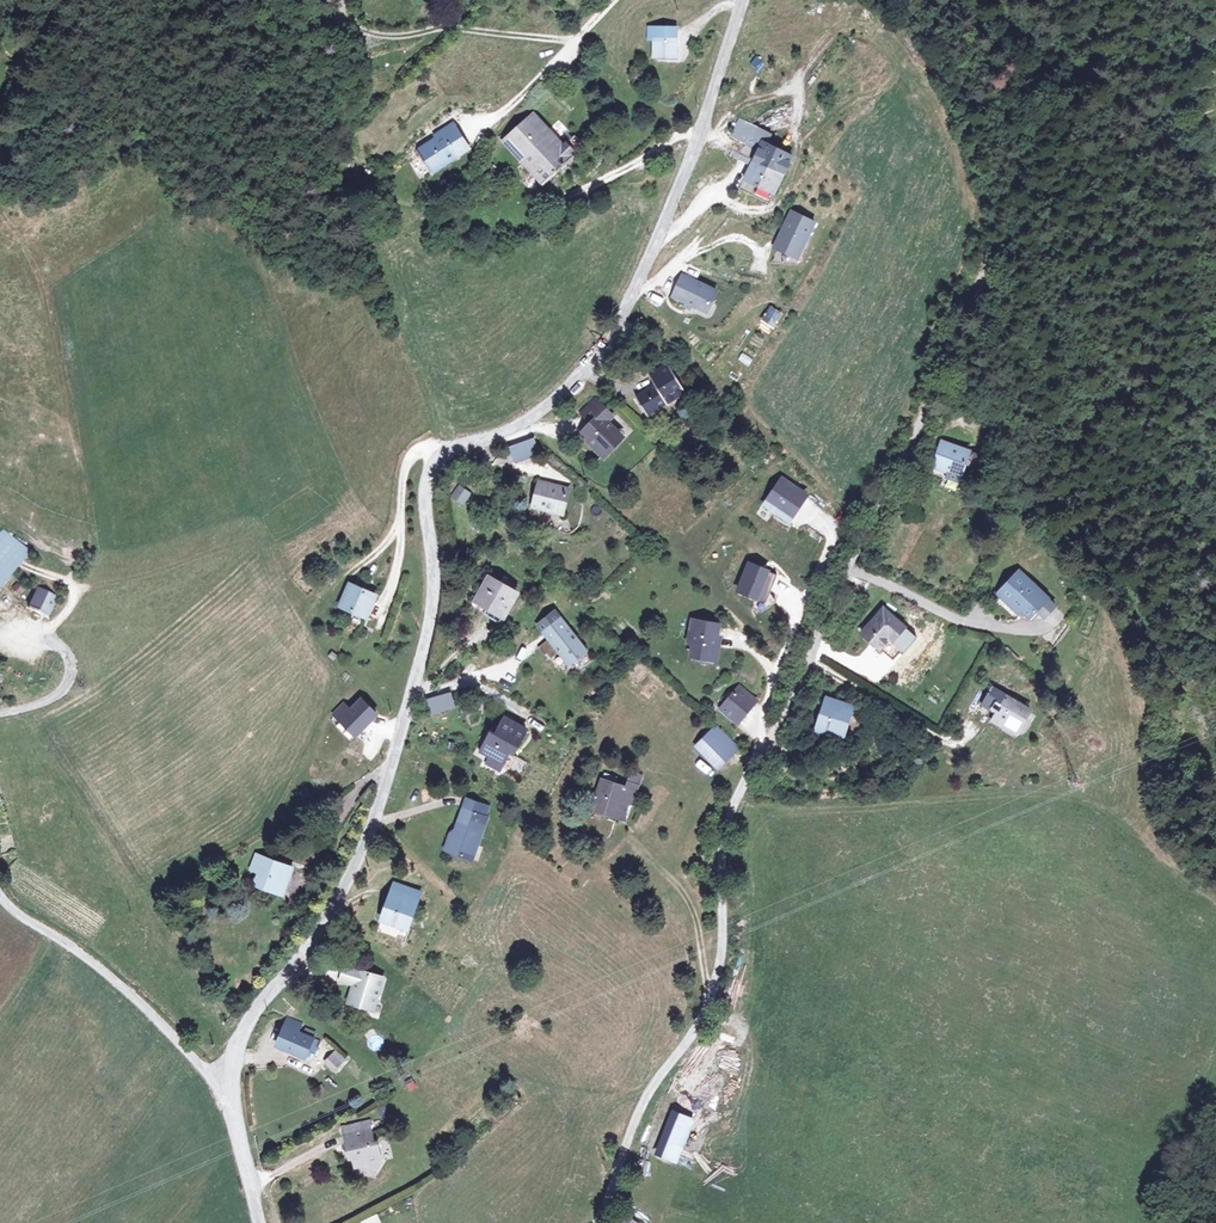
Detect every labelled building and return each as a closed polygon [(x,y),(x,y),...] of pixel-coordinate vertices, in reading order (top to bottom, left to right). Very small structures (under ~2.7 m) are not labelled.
[(654,39),(653,55),(674,56),(675,28),(649,27),(648,39),(654,39)] [(573,157),(535,114),(511,136),(506,130),(502,134),(544,183),(573,157)] [(737,118),(731,131),(762,145),(764,146),(770,133),(737,118)] [(430,136),(414,146),(428,168),(461,146),(444,122),(428,133),(430,136)] [(762,145),(731,131),(727,138),(744,146),(739,156),(733,153),(731,158),(752,167),(762,145)] [(764,146),(762,145),(752,167),(745,181),(772,195),(790,157),(764,146)] [(811,222),(791,212),(788,217),(784,215),(776,230),(782,233),(775,247),(795,256),(811,222)] [(693,282),(680,275),(672,292),(685,299),(685,300),(705,311),(715,290),(694,280),(693,282)] [(757,328),(752,337),(762,344),(768,336),(757,328)] [(658,365),(641,377),(646,386),(629,399),(641,419),(677,394),(658,365)] [(581,411),(591,421),(578,434),(603,459),(626,437),(609,420),(614,415),(596,396),(581,411)] [(524,442),(497,452),(501,460),(526,450),(524,442)] [(911,447),(902,471),(919,478),(915,487),(937,495),(942,482),(946,484),(954,463),(911,447)] [(536,480),(527,505),(555,516),(565,492),(536,480)] [(758,481),(740,506),(766,525),(784,500),(758,481)] [(471,494),(458,483),(448,495),(461,506),(471,494)] [(30,551),(5,530),(0,536),(0,587),(30,551)] [(771,570),(750,562),(738,593),(759,601),(771,570)] [(1020,571),(1001,590),(1027,618),(1047,599),(1020,571)] [(505,616),(519,591),(494,578),(489,586),(484,584),(471,604),(476,607),(481,601),(505,616)] [(46,617),(56,595),(36,586),(26,607),(46,617)] [(341,587),(331,613),(358,623),(367,597),(341,587)] [(476,607),(502,622),(505,616),(481,601),(476,607)] [(883,609),(862,636),(878,650),(889,637),(893,641),(904,626),(883,609)] [(377,613),(373,629),(381,631),(385,615),(377,613)] [(583,650),(560,615),(542,627),(548,635),(537,643),(541,649),(544,647),(548,653),(556,648),(565,662),(583,650)] [(697,643),(695,654),(712,658),(715,647),(719,648),(721,638),(716,637),(720,626),(694,620),(691,635),(697,643)] [(755,699),(741,687),(722,709),(739,723),(751,708),(749,706),(755,699)] [(1031,709),(993,689),(983,707),(993,712),(994,709),(999,712),(994,721),(1004,726),(1012,724),(1021,728),(1031,709)] [(424,700),(429,716),(455,708),(450,692),(424,700)] [(828,699),(818,730),(838,736),(844,719),(850,719),(854,707),(828,699)] [(342,717),(332,727),(346,742),(367,721),(352,707),(342,717)] [(342,717),(335,711),(325,721),(332,727),(342,717)] [(501,769),(504,762),(513,744),(516,746),(526,728),(505,717),(496,734),(492,732),(481,751),(491,756),(488,763),(501,769)] [(717,769),(731,756),(739,749),(717,725),(710,732),(695,745),(717,769)] [(699,760),(695,766),(706,775),(711,770),(699,760)] [(602,781),(592,809),(624,819),(636,786),(626,783),(624,789),(602,781)] [(367,786),(360,800),(369,804),(376,790),(367,786)] [(451,839),(448,853),(472,860),(475,845),(480,846),(487,818),(483,817),(485,807),(463,802),(455,841),(451,839)] [(284,868),(251,853),(245,866),(254,870),(250,879),(274,890),(284,868)] [(397,932),(410,907),(414,900),(389,886),(385,894),(371,919),(397,932)] [(376,984),(340,968),(334,981),(346,987),(337,1006),(350,1012),(352,1007),(364,1013),(376,984)] [(297,1026),(287,1019),(269,1045),(283,1055),(284,1053),(301,1064),(304,1059),(312,1046),(293,1033),(297,1026)] [(337,1066),(331,1057),(324,1063),(330,1071),(337,1066)] [(692,1117),(674,1110),(657,1157),(675,1163),(692,1117)] [(361,1128),(335,1136),(339,1150),(342,1150),(348,1168),(356,1164),(368,1169),(375,1159),(369,1141),(365,1142),(361,1128)]
